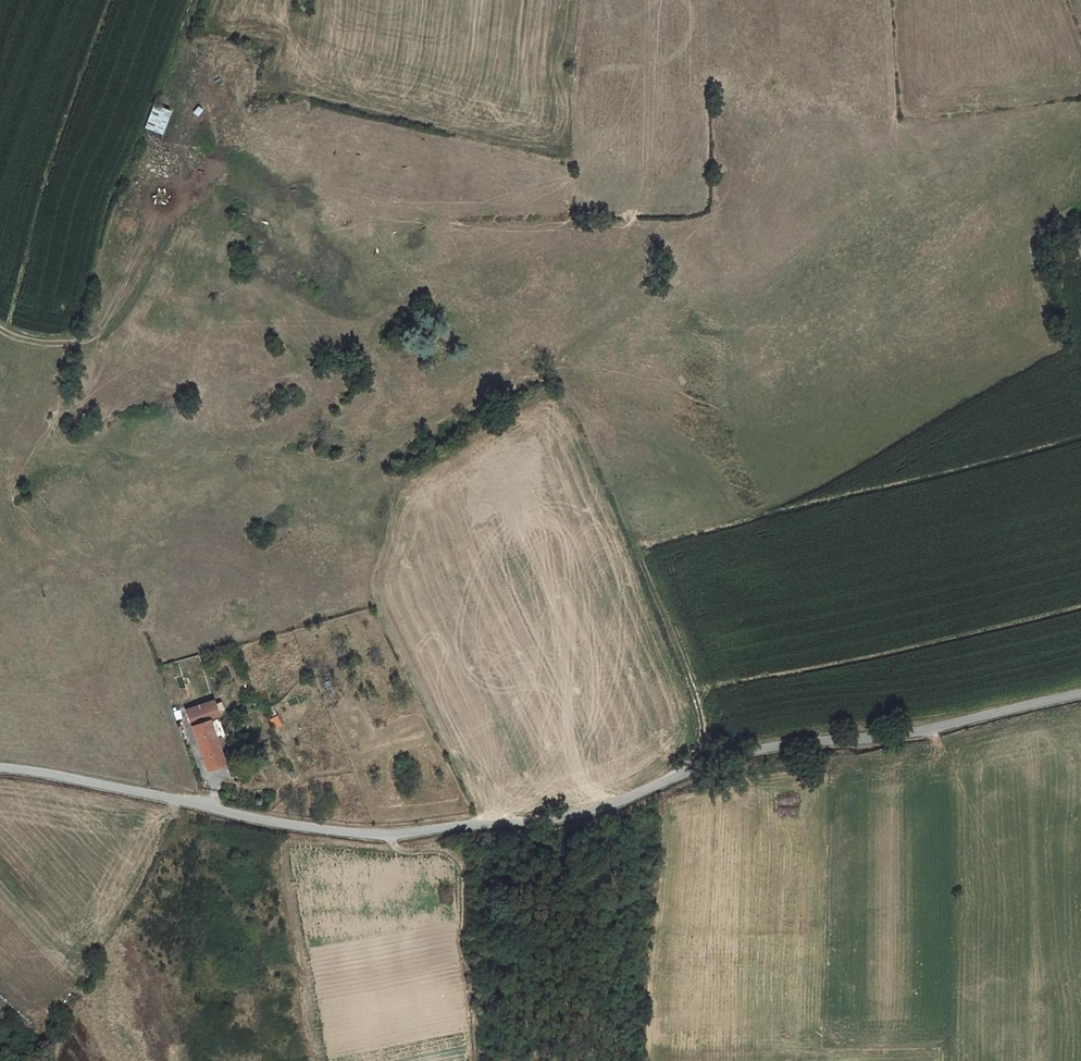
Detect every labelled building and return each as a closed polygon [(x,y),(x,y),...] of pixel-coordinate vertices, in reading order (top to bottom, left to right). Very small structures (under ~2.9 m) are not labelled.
[(155,103),(144,127),(162,134),(173,110),(155,103)] [(179,710),(185,728),(200,770),(221,765),(211,738),(204,721),(213,718),(206,700),(179,710)] [(213,718),(204,721),(211,738),(219,735),(213,718)]
